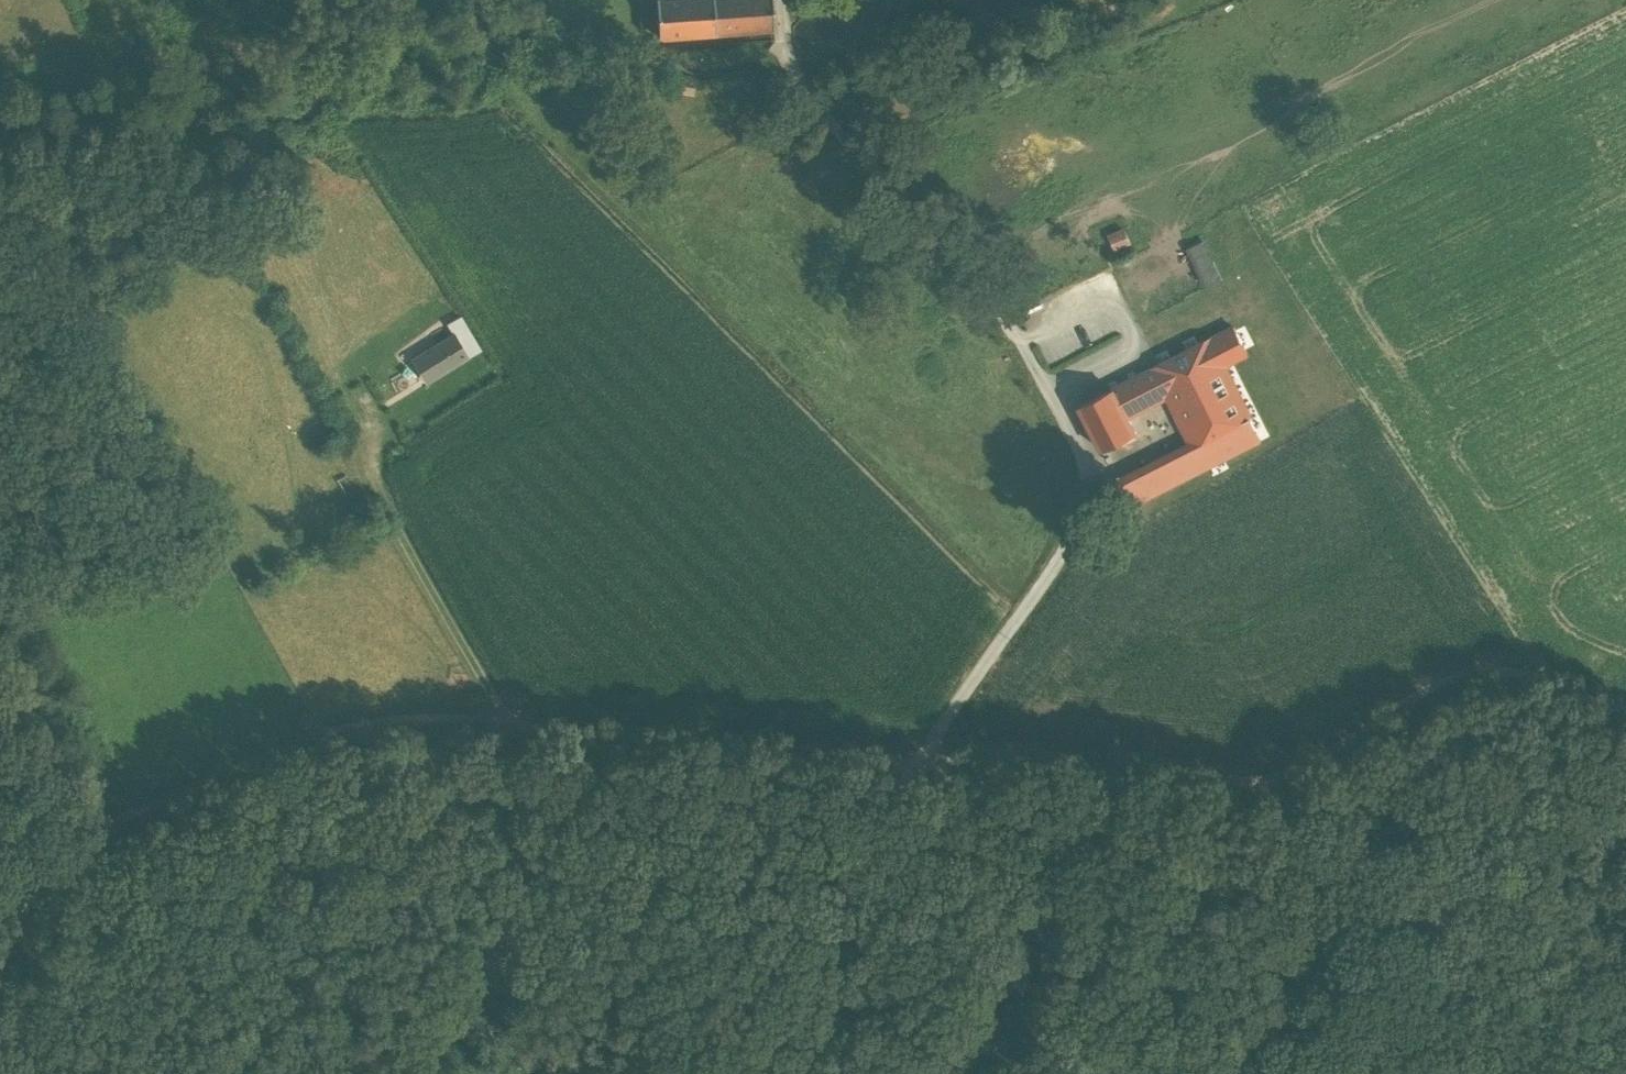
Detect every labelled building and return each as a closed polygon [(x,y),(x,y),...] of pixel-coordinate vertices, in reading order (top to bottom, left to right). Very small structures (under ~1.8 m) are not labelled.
[(659,36),(778,29),(776,0),(657,0),(659,36)] [(1109,231),(1112,246),(1128,243),(1125,228),(1109,231)] [(467,326),(454,334),(468,357),(481,349),(467,326)] [(1234,328),(1210,340),(1222,364),(1247,352),(1234,328)] [(454,334),(412,359),(423,377),(427,375),(430,380),(468,357),(454,334)] [(1210,340),(1157,367),(1169,390),(1193,438),(1197,445),(1250,418),(1222,364),(1210,340)] [(1157,367),(1114,389),(1126,412),(1169,390),(1157,367)] [(1126,412),(1114,389),(1082,406),(1103,447),(1135,430),(1126,412)] [(1193,438),(1119,476),(1133,503),(1260,439),(1250,418),(1197,445),(1193,438)]
